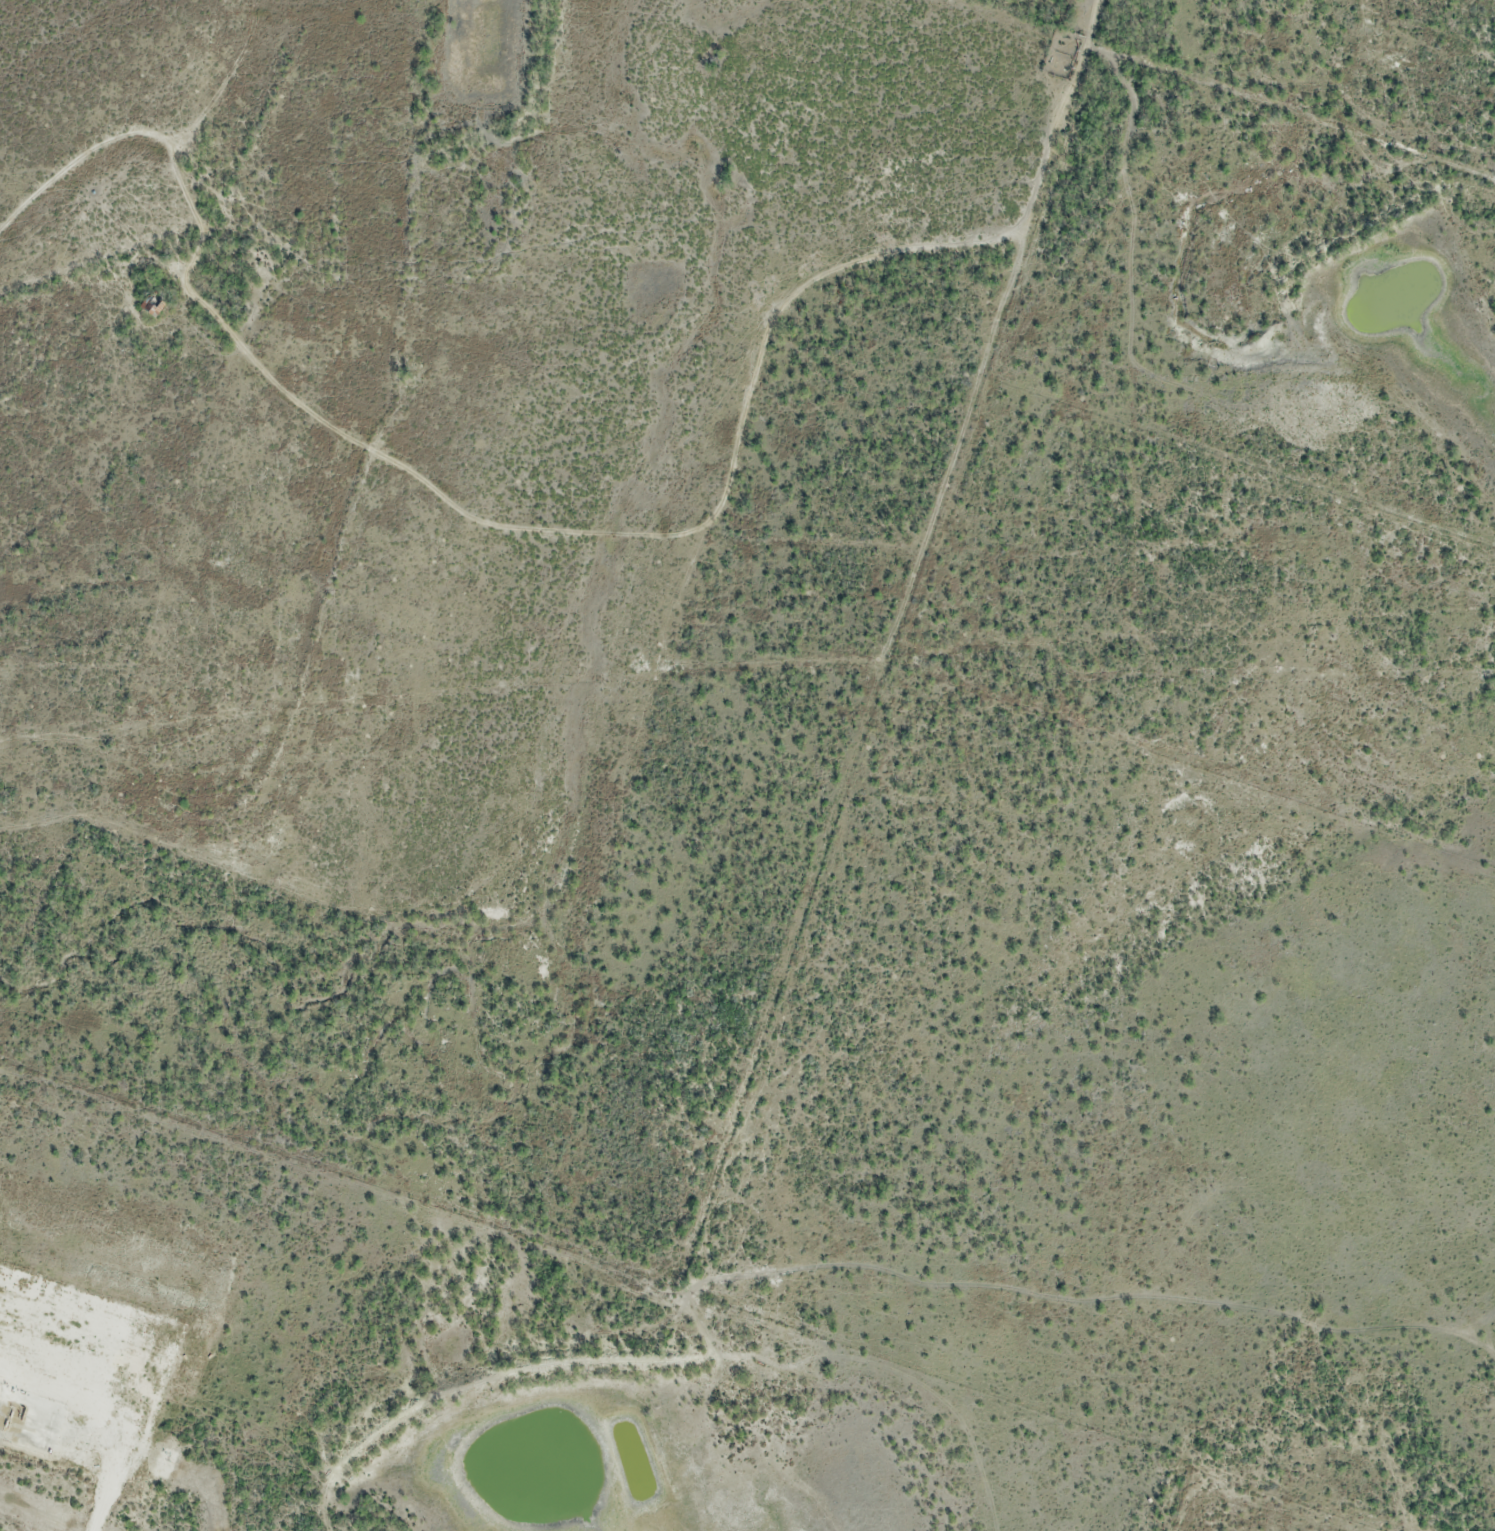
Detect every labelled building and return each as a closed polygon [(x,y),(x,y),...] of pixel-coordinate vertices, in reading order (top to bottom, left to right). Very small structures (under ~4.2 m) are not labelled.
[(139,308),(148,294),(164,305),(155,318),(139,308)]
